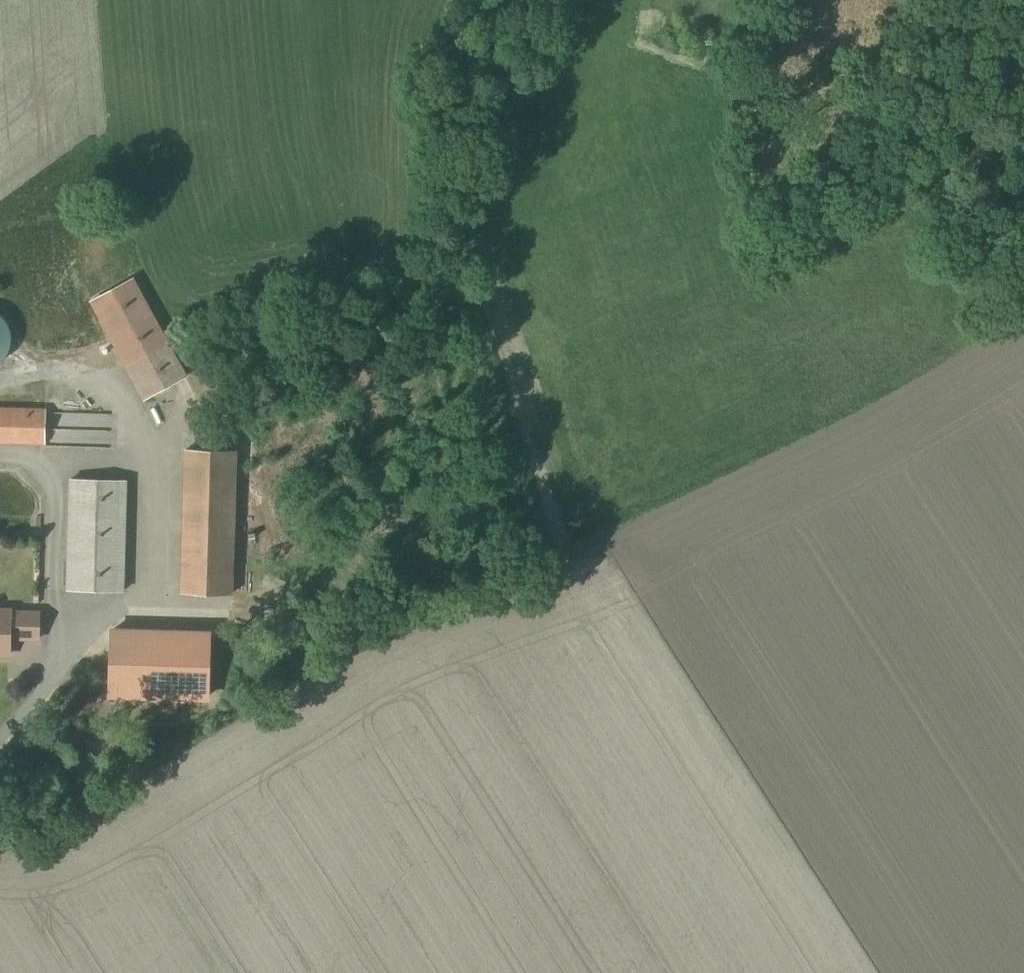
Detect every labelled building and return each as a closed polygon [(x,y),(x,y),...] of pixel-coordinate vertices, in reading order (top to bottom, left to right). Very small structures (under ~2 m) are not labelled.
[(185,375),(131,276),(86,300),(140,399),(185,375)] [(8,356),(13,347),(14,337),(13,326),(8,317),(0,310),(0,363),(8,356)] [(0,403),(0,439),(42,438),(41,402),(0,403)] [(180,451),(175,594),(227,596),(232,453),(180,451)] [(119,476),(73,474),(70,587),(116,588),(119,476)] [(230,658),(230,618),(121,616),(121,657),(230,658)]
